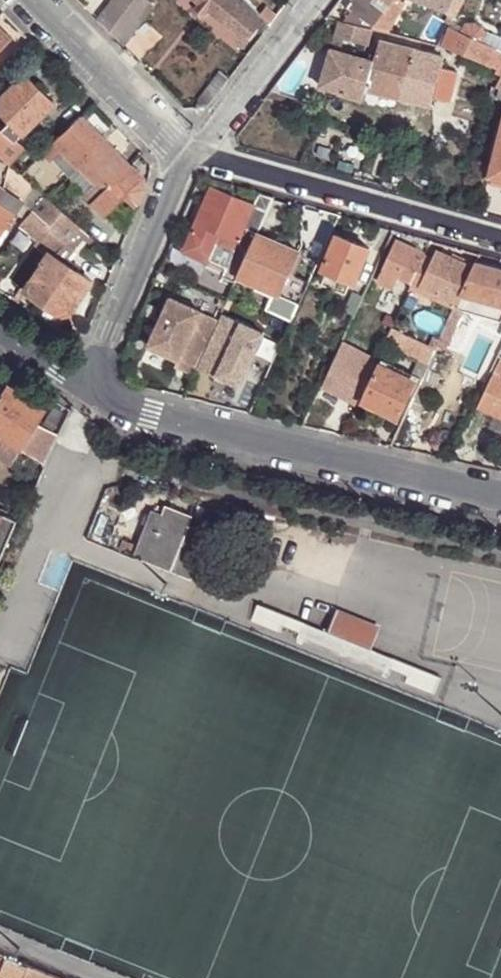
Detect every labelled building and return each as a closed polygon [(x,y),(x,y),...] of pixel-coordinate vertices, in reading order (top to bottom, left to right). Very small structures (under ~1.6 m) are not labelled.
[(109,31),(127,7),(132,0),(110,0),(97,17),(97,19),(109,31)] [(200,2),(212,11),(224,22),(238,5),(232,0),(197,0),(200,2)] [(270,24),(258,12),(245,0),(232,0),(238,5),(259,22),(256,26),(263,33),(270,24)] [(374,28),(385,12),(373,2),(375,0),(350,0),(346,6),(351,10),(343,19),(371,27),(374,28)] [(385,12),(391,3),(387,0),(375,0),(373,2),(385,12)] [(388,32),(408,4),(395,0),(394,0),(391,3),(385,12),(374,28),(388,32)] [(453,20),(454,17),(445,13),(445,12),(424,0),(414,0),(453,20)] [(453,0),(424,0),(445,12),(447,12),(453,0)] [(454,17),(455,18),(465,0),(453,0),(447,12),(445,12),(445,13),(454,17)] [(206,17),(212,11),(200,2),(195,8),(206,17)] [(238,5),(224,22),(246,39),(256,26),(259,22),(238,5)] [(258,12),(270,24),(276,16),(265,5),(258,12)] [(366,43),(371,27),(343,19),(340,19),(335,36),(343,38),(366,43)] [(466,24),(462,33),(483,43),(487,34),(482,26),(474,23),(466,24)] [(488,65),(496,49),(483,43),(462,33),(450,27),(443,44),(488,65)] [(9,39),(0,29),(0,49),(9,39)] [(335,36),(332,46),(339,49),(343,38),(335,36)] [(372,58),(369,89),(432,105),(434,97),(451,101),(459,71),(442,67),(445,57),(380,39),(375,53),(370,52),(369,57),(372,58)] [(321,83),(340,90),(355,54),(339,49),(332,46),(321,83)] [(496,49),(488,65),(496,69),(500,59),(500,52),(496,49)] [(355,54),(340,90),(367,98),(369,89),(372,58),(369,57),(363,56),(355,54)] [(209,105),(230,78),(220,71),(193,107),(209,105)] [(12,164),(25,148),(16,140),(23,132),(24,133),(54,103),(26,74),(0,99),(0,109),(11,121),(3,129),(0,126),(0,154),(12,164)] [(110,141),(84,114),(56,142),(80,167),(82,166),(105,191),(98,197),(94,202),(106,214),(130,192),(140,203),(146,188),(144,178),(110,141)] [(500,180),(500,132),(490,177),(500,180)] [(80,167),(56,142),(49,149),(73,174),(75,173),(80,167)] [(22,173),(12,164),(0,154),(0,235),(5,227),(23,201),(6,190),(22,173)] [(75,173),(98,197),(105,191),(82,166),(80,167),(75,173)] [(34,184),(22,173),(6,190),(23,201),(34,184)] [(42,191),(35,185),(23,202),(31,208),(42,191)] [(185,250),(207,260),(216,239),(234,247),(243,224),(252,202),(212,186),(185,250)] [(274,195),(258,190),(252,202),(268,209),(274,195)] [(47,195),(22,224),(40,239),(36,243),(49,254),(50,253),(51,251),(55,254),(67,240),(68,241),(81,226),(47,195)] [(258,230),(268,209),(252,202),(243,224),(258,230)] [(239,272),(258,230),(243,224),(234,247),(216,239),(207,260),(227,268),(224,275),(236,280),(239,272)] [(81,226),(68,241),(75,248),(88,232),(82,226),(81,226)] [(299,249),(258,230),(239,272),(276,289),(268,308),(293,319),(309,284),(288,274),(299,249)] [(356,281),(371,247),(337,232),(323,267),(356,281)] [(378,279),(395,287),(400,276),(412,282),(424,253),(396,239),(378,279)] [(68,241),(67,240),(55,254),(65,260),(75,248),(68,241)] [(463,292),(475,266),(438,250),(434,258),(421,286),(457,304),(463,292)] [(26,289),(59,311),(75,308),(94,279),(65,260),(55,254),(51,251),(50,253),(49,254),(26,289)] [(434,258),(426,255),(410,288),(455,310),(456,308),(457,304),(421,286),(434,258)] [(478,261),(475,266),(463,292),(500,303),(500,268),(478,261)] [(361,300),(364,294),(354,290),(347,304),(357,309),(361,300)] [(463,292),(457,304),(456,308),(466,311),(500,321),(500,303),(463,292)] [(171,295),(149,343),(179,357),(176,363),(193,371),(218,316),(171,295)] [(371,305),(361,300),(357,309),(356,312),(366,317),(371,305)] [(442,329),(451,313),(435,305),(427,321),(442,329)] [(436,349),(430,362),(423,376),(421,381),(410,405),(427,411),(442,378),(444,377),(449,365),(447,363),(458,335),(457,334),(460,325),(462,325),(466,311),(456,308),(455,310),(436,349)] [(242,324),(220,314),(195,368),(216,377),(217,376),(240,387),(264,333),(242,323),(242,324)] [(415,339),(409,352),(430,362),(436,349),(415,339)] [(421,381),(423,376),(382,358),(380,363),(417,380),(421,381)] [(500,417),(500,359),(478,405),(493,413),(500,417)] [(417,380),(380,363),(363,399),(400,416),(406,403),(417,380)] [(410,405),(421,381),(417,380),(406,403),(410,405)] [(40,418),(46,409),(6,384),(0,393),(0,455),(12,463),(22,446),(40,418)] [(493,413),(489,421),(500,426),(500,417),(493,413)] [(46,461),(62,428),(40,418),(22,446),(24,448),(42,459),(46,461)] [(33,475),(42,459),(24,448),(15,463),(33,475)] [(168,566),(186,523),(189,514),(165,503),(161,512),(151,508),(134,551),(168,566)] [(0,510),(0,562),(19,517),(0,510)] [(205,530),(186,523),(168,566),(187,573),(205,530)] [(331,628),(260,600),(252,620),(281,631),(284,625),(299,632),(296,639),(389,675),(392,669),(408,675),(405,681),(436,693),(444,673),(374,645),(331,628)] [(382,625),(339,608),(331,628),(374,645),(382,625)] [(2,977),(24,977),(29,966),(13,960),(13,961),(5,959),(0,970),(0,977),(2,977)] [(29,966),(24,977),(57,977),(29,966)]
